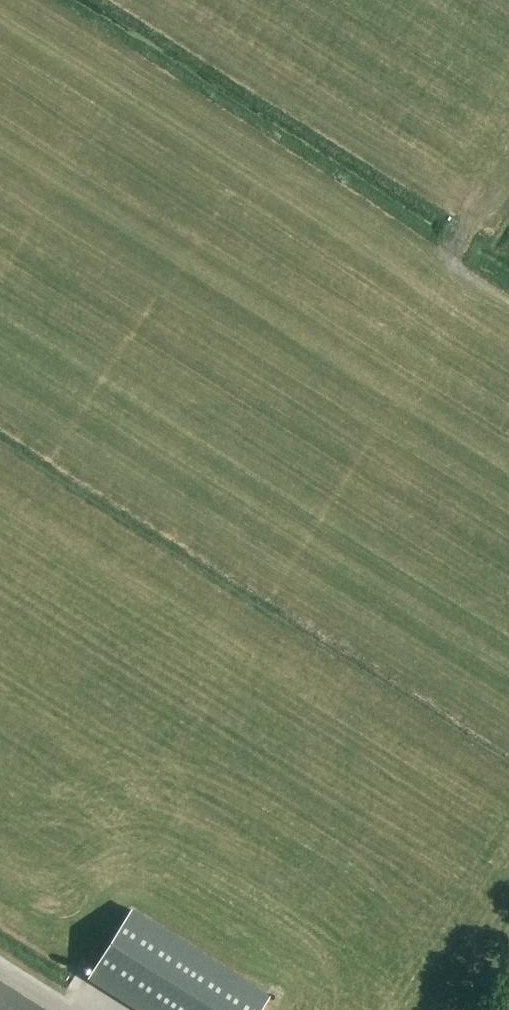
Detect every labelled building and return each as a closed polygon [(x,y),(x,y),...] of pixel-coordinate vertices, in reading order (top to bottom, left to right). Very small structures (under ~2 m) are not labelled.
[(269,995),(133,908),(90,976),(144,1009),(260,1009),(269,995)] [(0,979),(0,1009),(48,1009),(0,979)]
